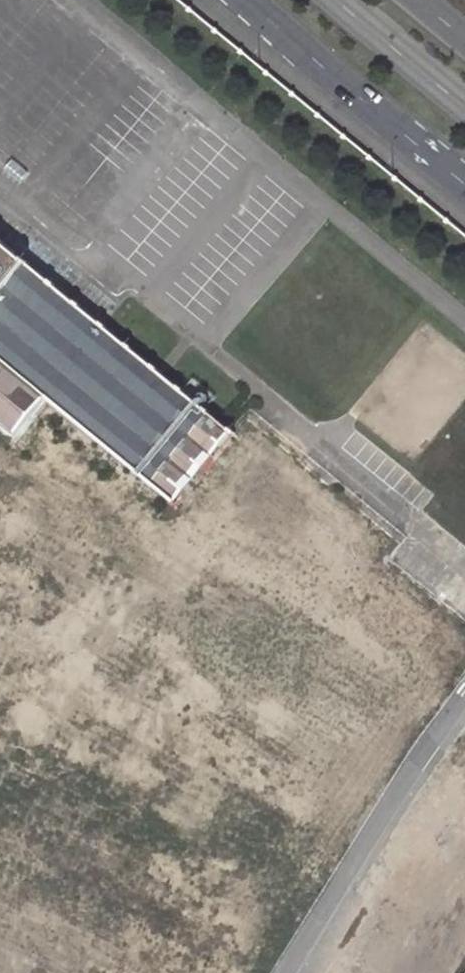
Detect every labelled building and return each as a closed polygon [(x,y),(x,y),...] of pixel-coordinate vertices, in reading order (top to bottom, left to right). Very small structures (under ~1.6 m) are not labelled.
[(29,262),(0,238),(0,298),(29,262)] [(105,324),(101,321),(29,262),(0,298),(0,421),(30,446),(60,410),(178,507),(237,434),(225,424),(166,375),(159,369),(105,324)]
